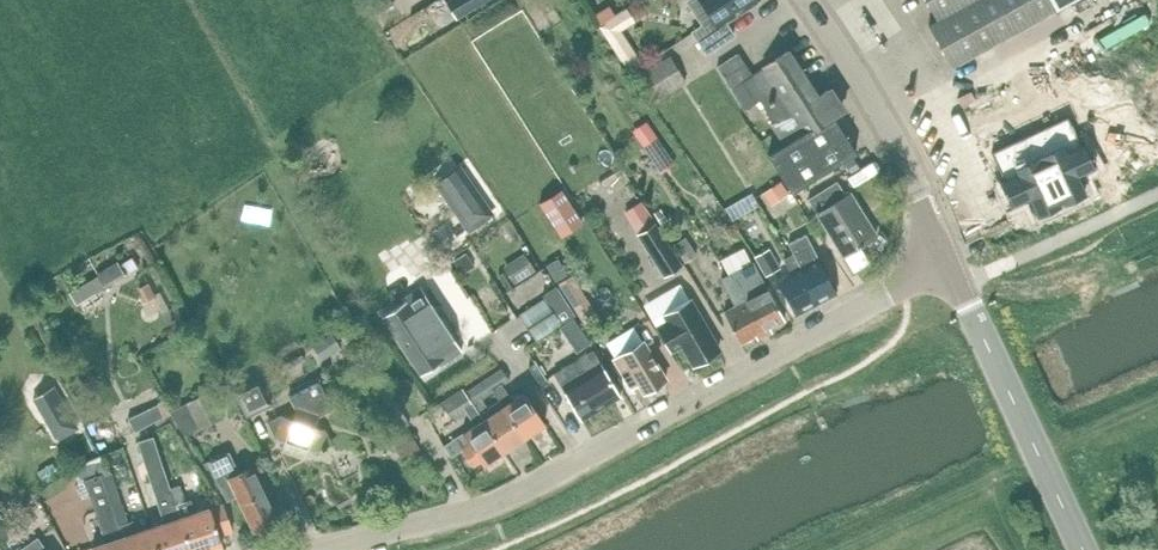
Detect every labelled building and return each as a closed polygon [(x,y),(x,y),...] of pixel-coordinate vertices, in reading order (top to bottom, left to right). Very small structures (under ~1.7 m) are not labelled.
[(393,4),(390,0),(382,0),(370,7),(375,15),(393,4)] [(456,18),(487,0),(445,0),(456,18)] [(754,0),(689,0),(687,2),(702,26),(691,33),(705,55),(733,38),(724,23),(756,3),(754,0)] [(1057,10),(1075,0),(925,0),(936,21),(928,25),(951,68),(1057,10)] [(609,5),(595,13),(601,23),(615,14),(609,5)] [(620,29),(606,38),(629,74),(642,65),(620,29)] [(856,152),(833,117),(841,112),(840,111),(841,107),(832,92),(827,91),(827,90),(817,97),(788,52),(762,69),(752,76),(737,53),(716,67),(744,110),(759,101),(772,121),(767,123),(782,147),(768,156),(792,193),(856,152)] [(652,103),(686,82),(669,55),(635,76),(652,103)] [(982,88),(999,78),(993,68),(976,78),(982,88)] [(674,164),(647,124),(633,133),(660,173),(674,164)] [(1051,125),(1028,136),(1057,202),(1082,190),(1072,168),(1087,161),(1077,139),(1062,146),(1061,143),(1060,143),(1051,125)] [(1057,202),(1028,136),(1002,149),(1011,167),(1009,168),(1011,173),(997,180),(1007,201),(1023,193),(1034,215),(1058,203),(1057,202)] [(854,158),(846,163),(851,172),(860,167),(854,158)] [(779,181),(763,192),(771,204),(787,193),(779,181)] [(853,273),(869,263),(859,246),(876,236),(849,193),(845,196),(836,182),(807,200),(853,273)] [(473,188),(450,205),(467,230),(491,214),(473,188)] [(561,190),(540,204),(560,236),(581,222),(561,190)] [(747,195),(723,208),(728,217),(752,204),(747,195)] [(625,211),(640,234),(649,228),(654,225),(656,224),(641,201),(625,211)] [(680,266),(654,225),(649,228),(640,234),(638,236),(664,276),(680,266)] [(835,295),(810,246),(803,234),(787,244),(793,255),(790,256),(815,305),(835,295)] [(697,255),(685,236),(672,245),(684,263),(697,255)] [(731,245),(707,254),(713,270),(737,260),(731,245)] [(780,268),(769,248),(753,257),(765,277),(780,268)] [(474,266),(465,252),(451,261),(460,275),(474,266)] [(543,256),(532,260),(540,278),(551,274),(543,256)] [(795,316),(815,305),(790,256),(782,260),(789,273),(776,280),(795,316)] [(132,257),(119,265),(125,276),(138,268),(132,257)] [(526,258),(506,270),(514,283),(534,271),(526,258)] [(105,287),(118,278),(119,280),(125,276),(119,265),(114,259),(95,271),(98,277),(105,287)] [(767,289),(767,290),(753,263),(731,274),(764,336),(771,332),(769,329),(784,321),(767,289)] [(569,272),(556,279),(583,325),(597,318),(569,272)] [(757,339),(764,336),(731,274),(721,279),(735,306),(723,312),(740,344),(755,336),(757,339)] [(105,287),(98,277),(70,294),(76,304),(105,287)] [(145,301),(154,296),(148,284),(138,289),(145,301)] [(528,329),(568,304),(556,286),(541,295),(545,302),(521,317),(528,329)] [(405,302),(383,317),(420,374),(438,362),(441,365),(462,351),(420,288),(403,299),(405,302)] [(693,366),(718,351),(689,302),(664,316),(668,322),(657,328),(671,351),(681,345),(693,366)] [(536,341),(560,325),(575,316),(568,304),(528,329),(536,341)] [(572,319),(559,328),(576,352),(589,343),(572,319)] [(331,334),(313,346),(321,359),(340,347),(331,334)] [(642,342),(614,360),(631,388),(637,384),(643,394),(665,380),(642,342)] [(592,351),(586,354),(553,374),(561,387),(560,388),(580,421),(620,396),(600,364),(592,351)] [(511,400),(501,386),(508,381),(500,369),(485,379),(493,391),(499,400),(524,438),(545,424),(524,392),(511,400)] [(246,416),(271,405),(259,378),(234,390),(246,416)] [(88,379),(80,384),(80,393),(89,397),(97,392),(96,383),(88,379)] [(481,399),(493,391),(485,379),(465,392),(475,407),(474,408),(482,420),(483,419),(504,451),(510,447),(513,450),(517,451),(524,446),(525,442),(522,439),(524,438),(499,400),(487,408),(481,399)] [(314,427),(318,418),(332,411),(318,382),(289,396),(295,410),(292,419),(282,416),(267,423),(275,438),(285,441),(281,451),(288,466),(303,459),(306,449),(316,453),(331,446),(324,431),(314,427)] [(33,399),(56,440),(78,428),(54,387),(33,399)] [(475,407),(465,392),(462,388),(440,403),(453,422),(474,408),(475,407)] [(225,417),(212,390),(168,411),(184,437),(225,417)] [(134,432),(164,418),(157,403),(127,418),(134,432)] [(483,465),(504,451),(483,419),(482,420),(462,433),(470,444),(463,449),(474,464),(480,460),(483,465)] [(410,432),(395,440),(403,455),(418,446),(410,432)] [(138,440),(151,483),(159,480),(164,494),(168,507),(160,510),(165,523),(151,528),(150,528),(158,549),(191,549),(169,488),(166,478),(151,436),(138,440)] [(238,467),(231,452),(209,462),(229,499),(235,497),(253,535),(279,523),(253,468),(238,475),(235,468),(238,467)] [(51,462),(37,471),(44,482),(58,473),(51,462)] [(83,483),(85,486),(89,494),(105,543),(91,548),(91,549),(125,549),(112,510),(121,506),(111,477),(110,474),(100,477),(83,483)] [(14,502),(0,478),(0,510),(14,502)] [(169,488),(191,549),(206,549),(222,545),(219,536),(230,532),(221,504),(195,513),(191,500),(185,502),(179,484),(169,488)] [(51,530),(63,524),(52,504),(40,511),(51,530)] [(150,528),(135,533),(131,520),(126,522),(121,506),(112,510),(125,549),(158,549),(150,528)] [(37,537),(18,549),(46,549),(37,537)]
